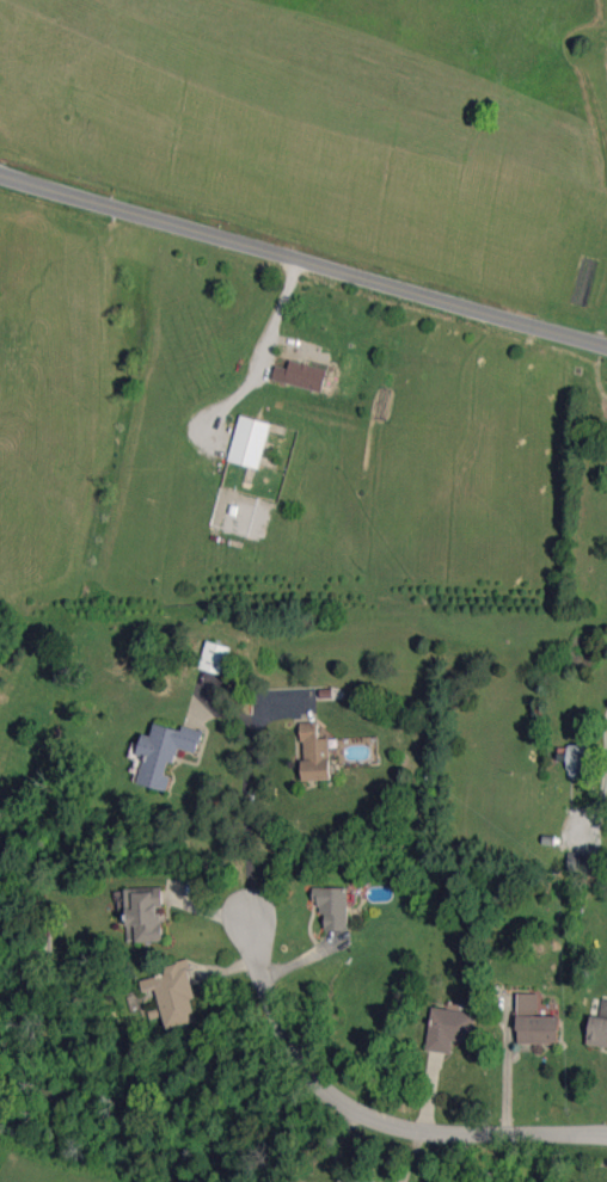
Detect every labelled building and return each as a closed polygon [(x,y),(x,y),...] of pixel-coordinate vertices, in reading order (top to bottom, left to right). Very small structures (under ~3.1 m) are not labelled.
[(272,379),(322,392),(328,369),(290,360),(288,368),(276,365),(272,379)] [(259,468),(270,423),(239,415),(228,461),(259,468)] [(200,669),(224,674),(229,646),(205,641),(200,669)] [(303,780),(331,779),(330,738),(319,739),(318,721),(301,722),(303,780)] [(138,783),(167,790),(171,776),(166,775),(169,761),(175,762),(179,748),(197,753),(203,730),(183,725),(181,730),(154,723),(151,735),(143,733),(138,755),(145,756),(138,783)] [(587,778),(588,745),(568,744),(567,777),(587,778)] [(593,870),(592,852),(569,853),(570,871),(593,870)] [(125,889),(127,942),(162,941),(161,907),(163,907),(162,887),(125,889)] [(348,930),(348,887),(313,888),(313,902),(323,902),(323,930),(348,930)] [(141,980),(144,993),(156,990),(166,1028),(197,1021),(191,999),(195,997),(186,960),(163,965),(165,974),(141,980)] [(538,993),(518,993),(518,1013),(538,1013),(538,993)] [(587,1045),(606,1047),(606,999),(602,999),(600,1016),(590,1015),(587,1045)] [(475,1013),(433,1007),(426,1049),(450,1053),(452,1040),(470,1043),(475,1013)] [(559,1016),(518,1015),(517,1043),(558,1043),(559,1016)]
